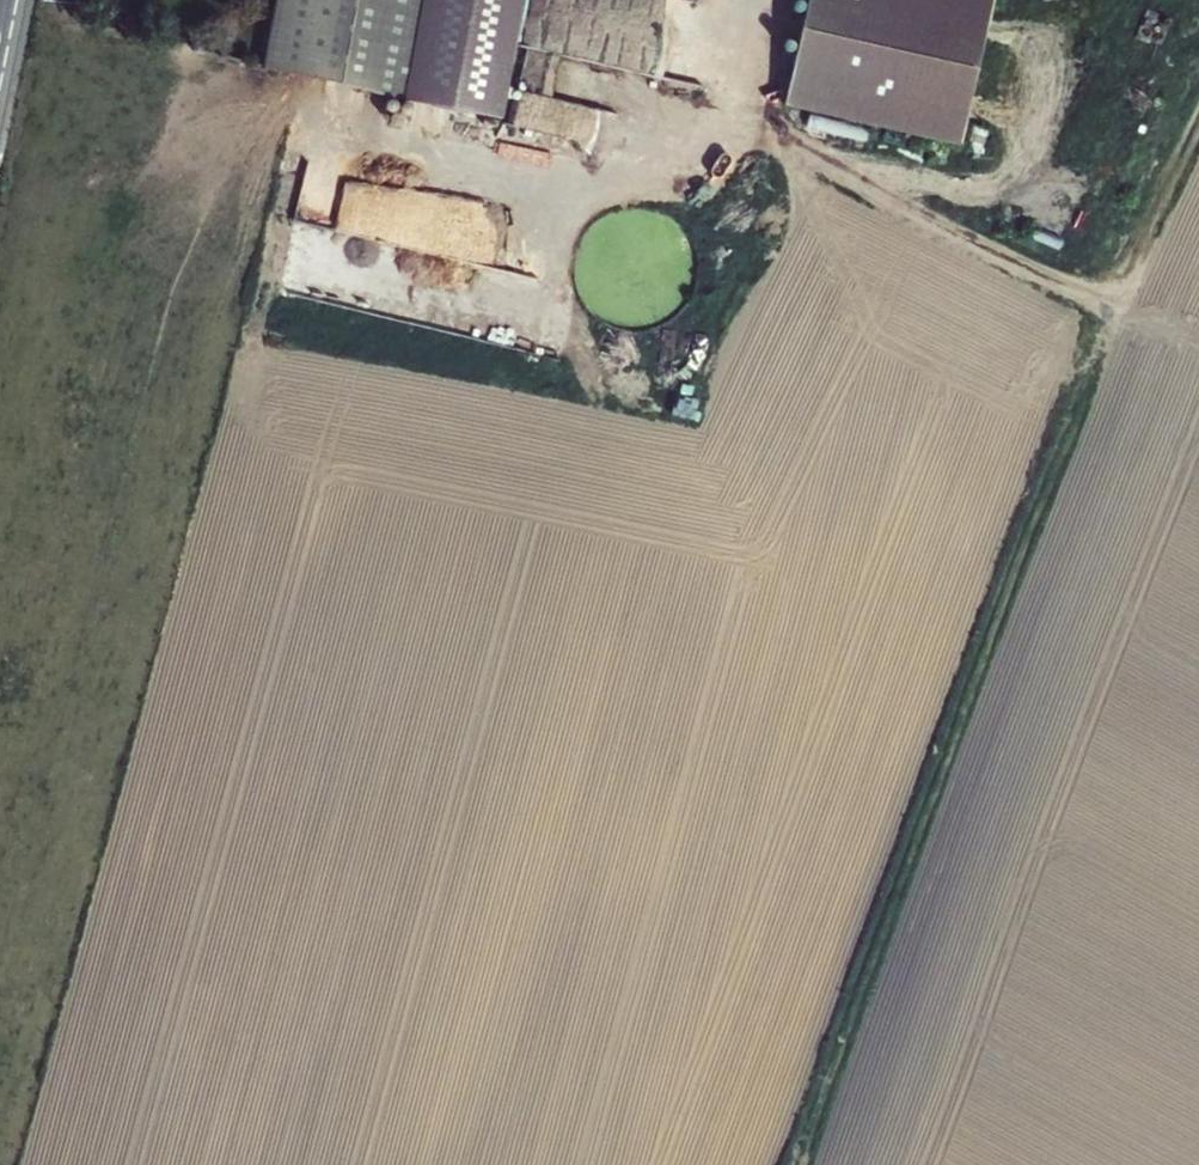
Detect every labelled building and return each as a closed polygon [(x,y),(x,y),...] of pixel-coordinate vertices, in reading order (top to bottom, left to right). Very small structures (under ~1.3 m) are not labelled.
[(261,61),(412,93),(497,108),(516,0),(273,0),(261,61)] [(784,111),(962,150),(995,0),(809,0),(784,111)]
